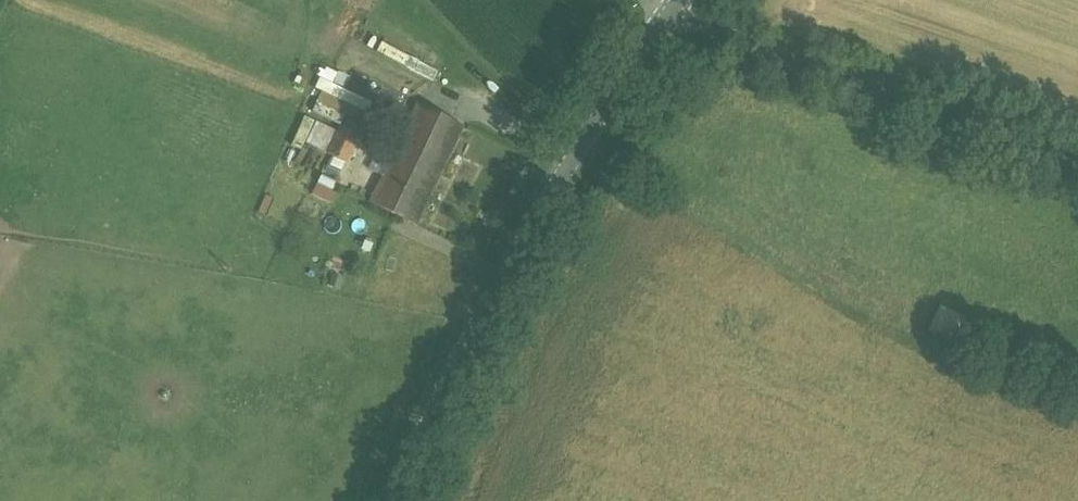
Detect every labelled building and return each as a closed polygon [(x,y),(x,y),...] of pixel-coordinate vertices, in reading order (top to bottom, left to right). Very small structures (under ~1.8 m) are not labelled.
[(322,79),(310,111),(364,131),(367,123),(352,117),(361,93),(322,79)] [(465,126),(420,104),(403,140),(448,161),(465,126)] [(321,193),(330,153),(351,157),(357,130),(307,118),(300,148),(304,149),(301,165),(311,168),(306,190),(321,193)] [(448,161),(403,140),(372,203),(417,224),(448,161)] [(318,196),(336,203),(353,162),(335,155),(318,196)] [(959,342),(972,319),(946,304),(933,327),(959,342)]
